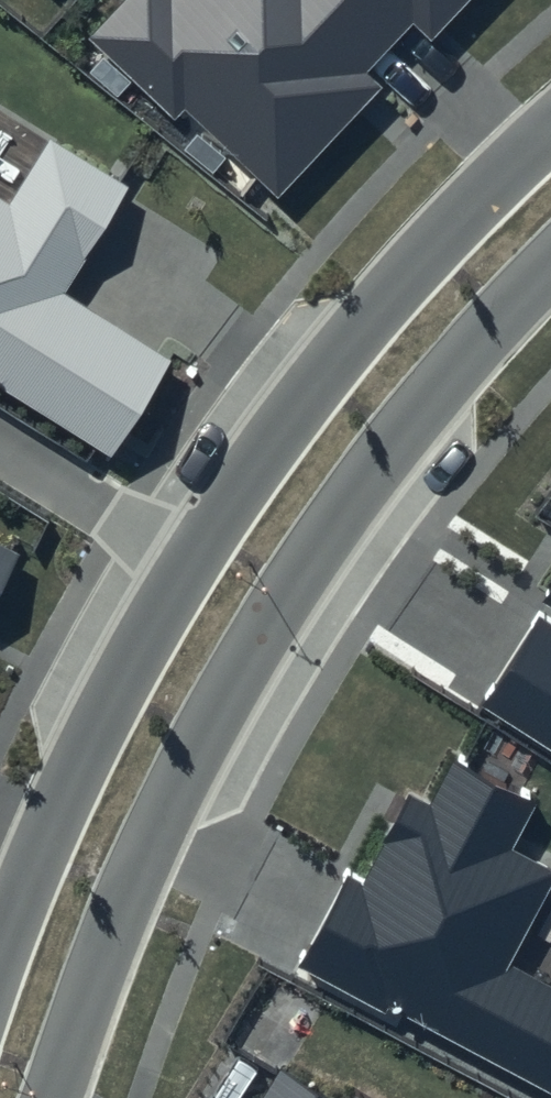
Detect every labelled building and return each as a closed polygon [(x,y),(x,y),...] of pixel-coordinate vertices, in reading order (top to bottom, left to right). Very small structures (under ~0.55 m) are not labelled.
[(85,25),(172,109),(183,98),(276,187),(380,74),(365,60),(411,12),(429,28),(455,0),(109,0),(85,25)] [(109,445),(169,348),(63,282),(126,175),(47,126),(7,190),(0,186),(0,377),(109,445)] [(17,541),(0,532),(0,579),(17,541)]
